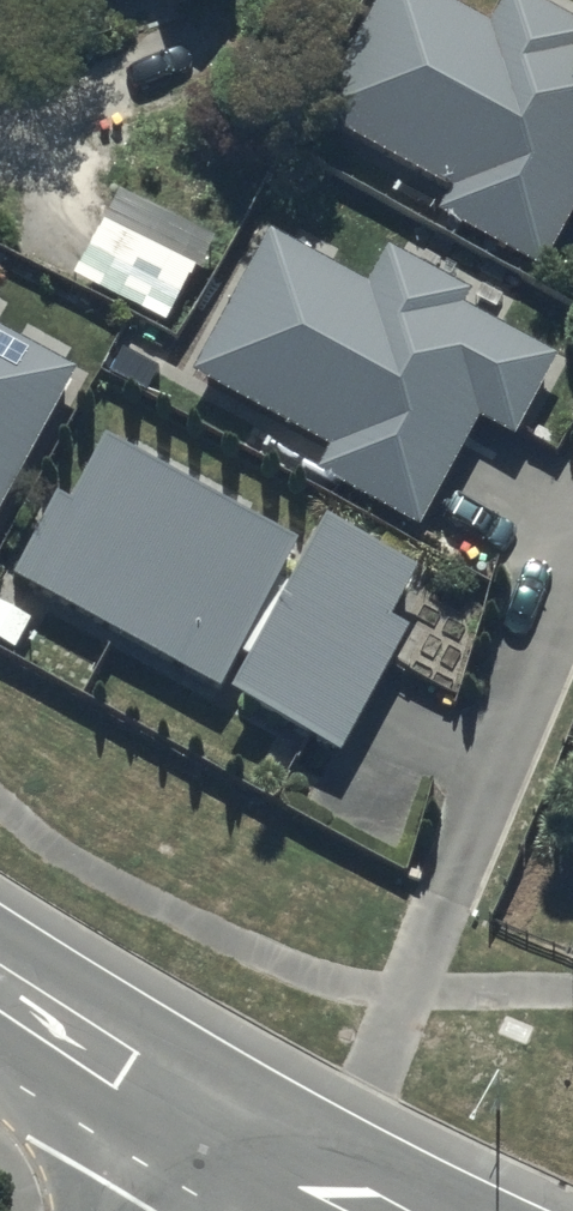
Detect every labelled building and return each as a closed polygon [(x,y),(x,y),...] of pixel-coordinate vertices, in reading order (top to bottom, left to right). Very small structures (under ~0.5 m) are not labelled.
[(99,15),(148,0),(94,0),(99,15)] [(164,20),(230,0),(158,0),(164,20)] [(438,231),(541,285),(572,225),(572,41),(509,7),(492,40),(417,0),(388,0),(317,135),(451,206),(438,231)] [(271,250),(192,392),(325,466),(312,488),(418,547),(479,437),(511,454),(556,374),(464,323),(471,311),(388,265),(366,303),(271,250)] [(72,388),(0,349),(0,525),(72,388)] [(14,598),(218,710),(238,673),(250,680),(230,716),(334,773),(403,646),(387,638),(415,588),(327,540),(306,580),(102,467),(68,529),(56,522),(14,598)]
